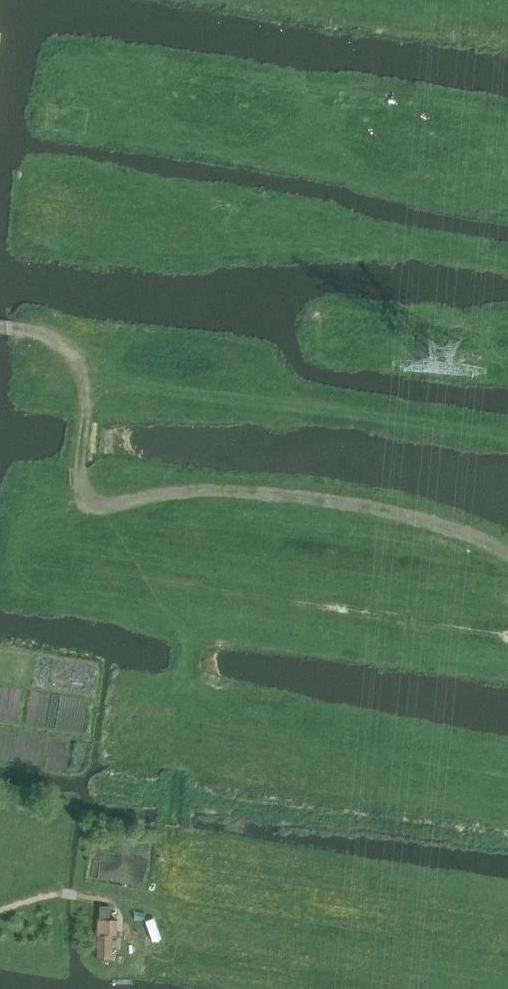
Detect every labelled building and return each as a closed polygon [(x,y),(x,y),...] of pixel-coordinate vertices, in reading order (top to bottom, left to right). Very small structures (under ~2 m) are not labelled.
[(98,932),(99,958),(113,958),(112,936),(118,935),(119,920),(110,919),(112,907),(101,906),(98,932)]
